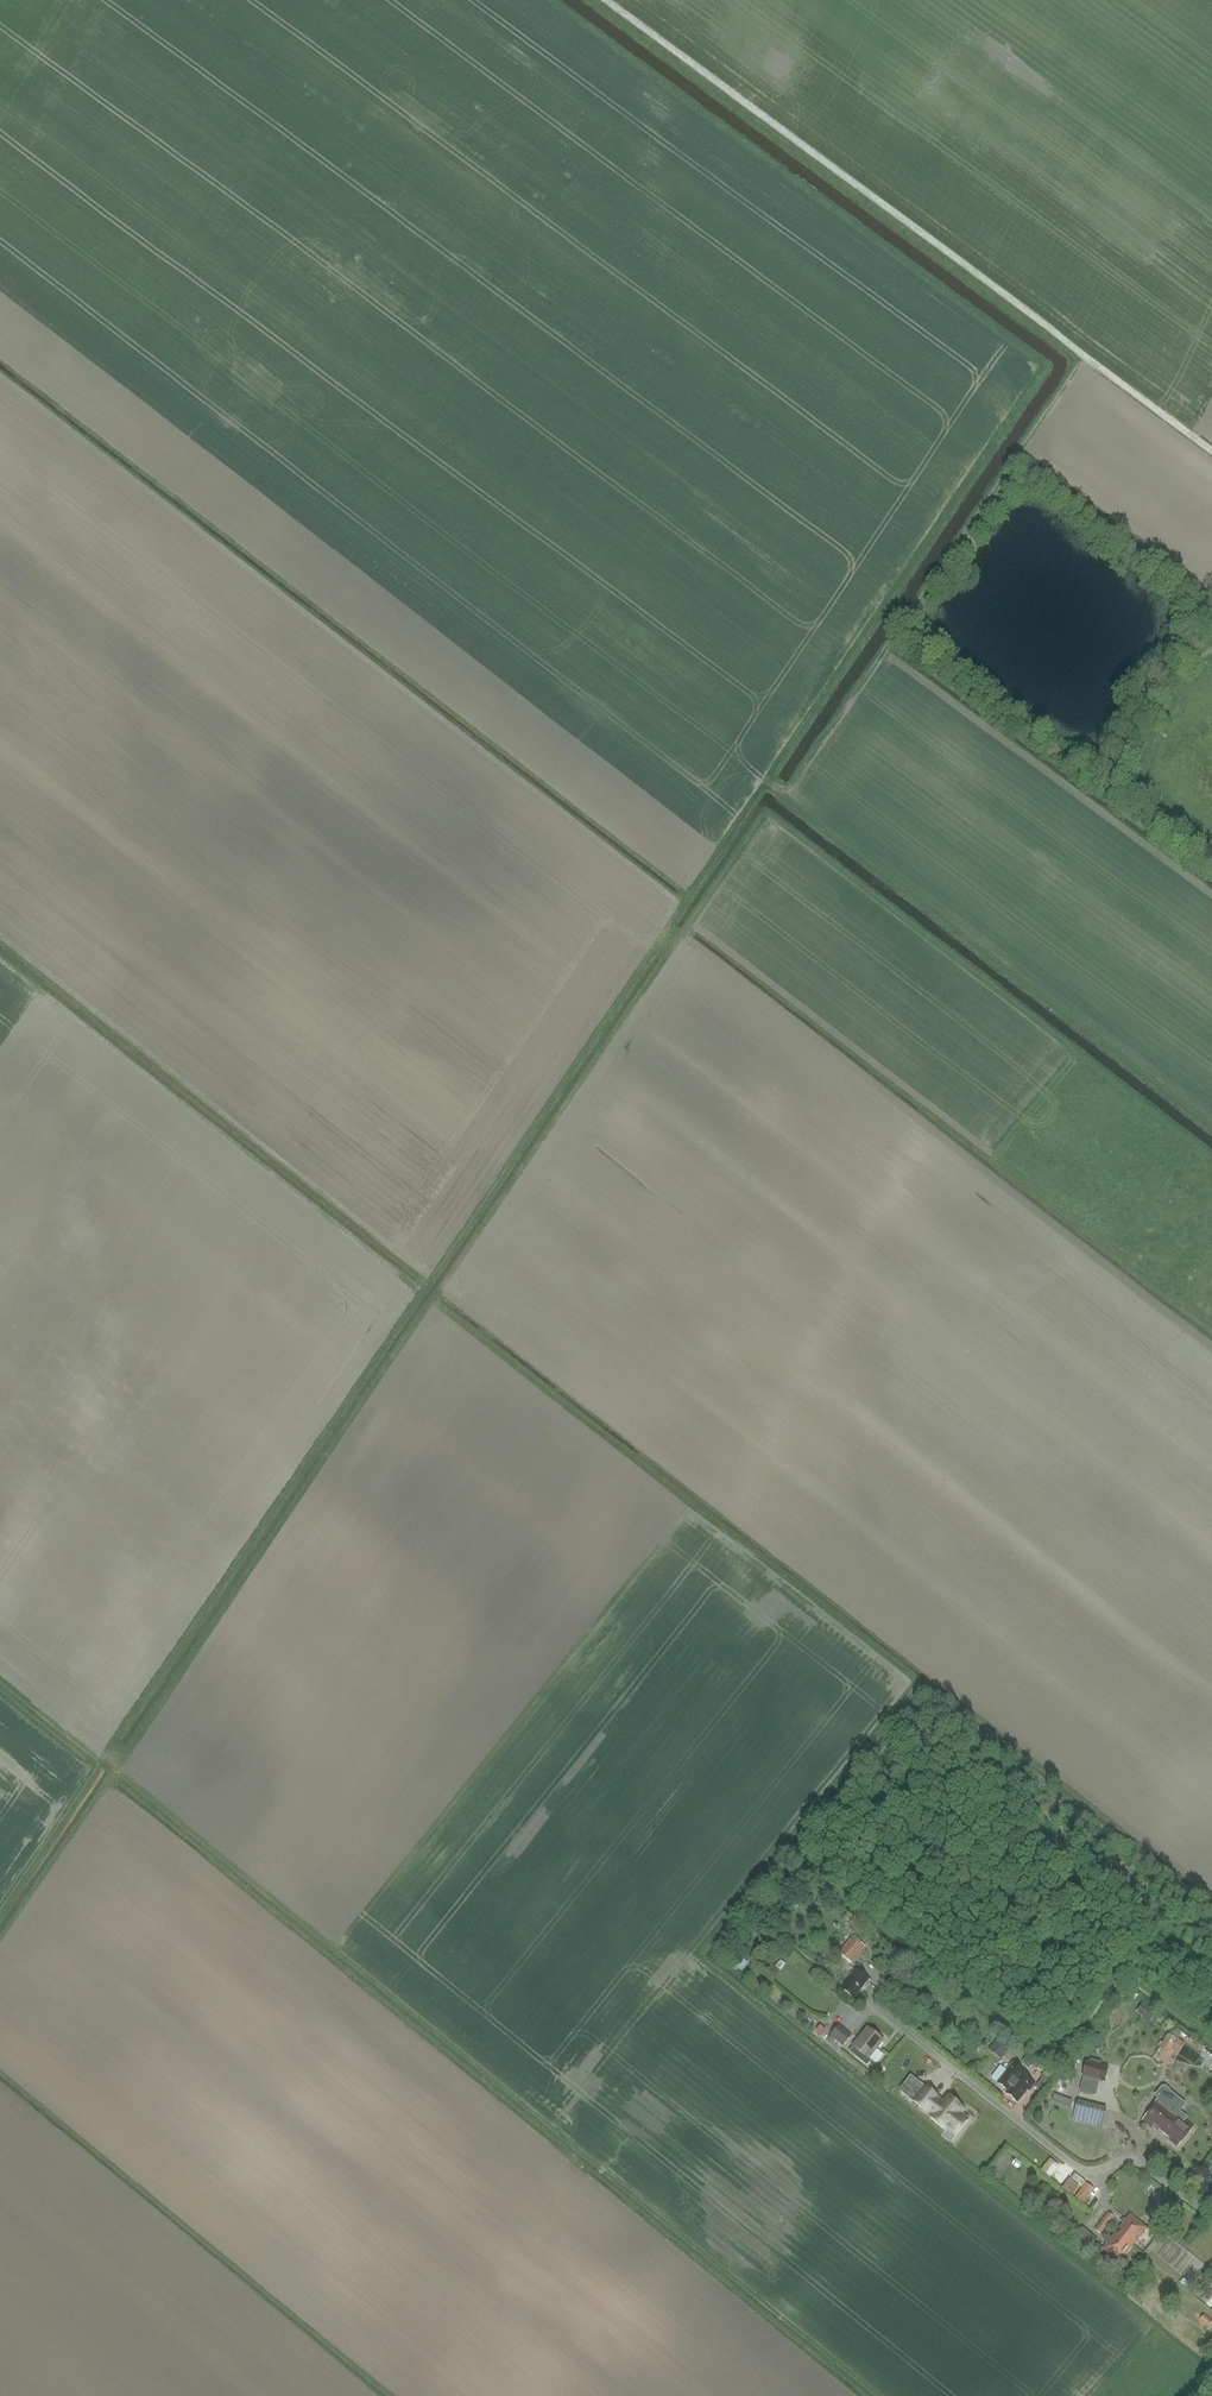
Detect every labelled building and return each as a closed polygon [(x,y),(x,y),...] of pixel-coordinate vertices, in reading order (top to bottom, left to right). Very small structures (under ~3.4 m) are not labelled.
[(802,1879),(798,1875),(789,1868),(784,1874),(793,1882),(797,1885),(802,1879)] [(853,1936),(839,1953),(851,1963),(865,1946),(853,1936)] [(866,1986),(871,1980),(855,1968),(850,1974),(853,1976),(842,1989),(854,1998),(864,1984),(866,1986)] [(1150,2018),(1149,2002),(1139,2002),(1139,2018),(1150,2018)] [(839,2024),(825,2040),(838,2051),(852,2035),(839,2024)] [(868,2058),(883,2040),(867,2028),(853,2046),(859,2051),(855,2055),(859,2058),(863,2054),(868,2058)] [(1168,2032),(1159,2045),(1176,2056),(1185,2043),(1168,2032)] [(1001,2060),(1012,2046),(1000,2036),(989,2050),(1001,2060)] [(1018,2102),(1028,2089),(1030,2090),(1034,2084),(1035,2084),(1023,2075),(1023,2074),(1025,2073),(1013,2064),(998,2083),(1007,2090),(1006,2091),(1005,2092),(1006,2092),(1018,2102)] [(1087,2064),(1084,2076),(1100,2080),(1103,2081),(1106,2069),(1087,2064)] [(913,2104),(927,2114),(927,2113),(932,2117),(930,2120),(946,2133),(950,2127),(958,2134),(967,2122),(959,2116),(963,2110),(947,2098),(941,2106),(937,2102),(939,2099),(925,2089),(913,2104)] [(1174,2097),(1168,2092),(1157,2105),(1157,2104),(1143,2120),(1152,2128),(1154,2127),(1162,2134),(1163,2132),(1170,2138),(1169,2139),(1178,2146),(1194,2127),(1176,2112),(1180,2106),(1172,2099),(1174,2097)] [(1055,2093),(1054,2098),(1070,2104),(1072,2099),(1055,2093)] [(1077,2102),(1073,2122),(1102,2129),(1106,2109),(1077,2102)] [(1062,2187),(1072,2194),(1079,2185),(1070,2177),(1062,2187)] [(1086,2202),(1093,2190),(1085,2184),(1075,2199),(1084,2204),(1086,2202)] [(1103,2234),(1114,2215),(1109,2212),(1098,2231),(1103,2234)] [(1115,2232),(1132,2246),(1139,2238),(1136,2236),(1143,2227),(1129,2216),(1115,2232)] [(1126,2254),(1132,2246),(1115,2232),(1102,2249),(1116,2261),(1123,2252),(1126,2254)] [(1211,2323),(1211,2321),(1204,2315),(1200,2321),(1208,2327),(1211,2323)]
